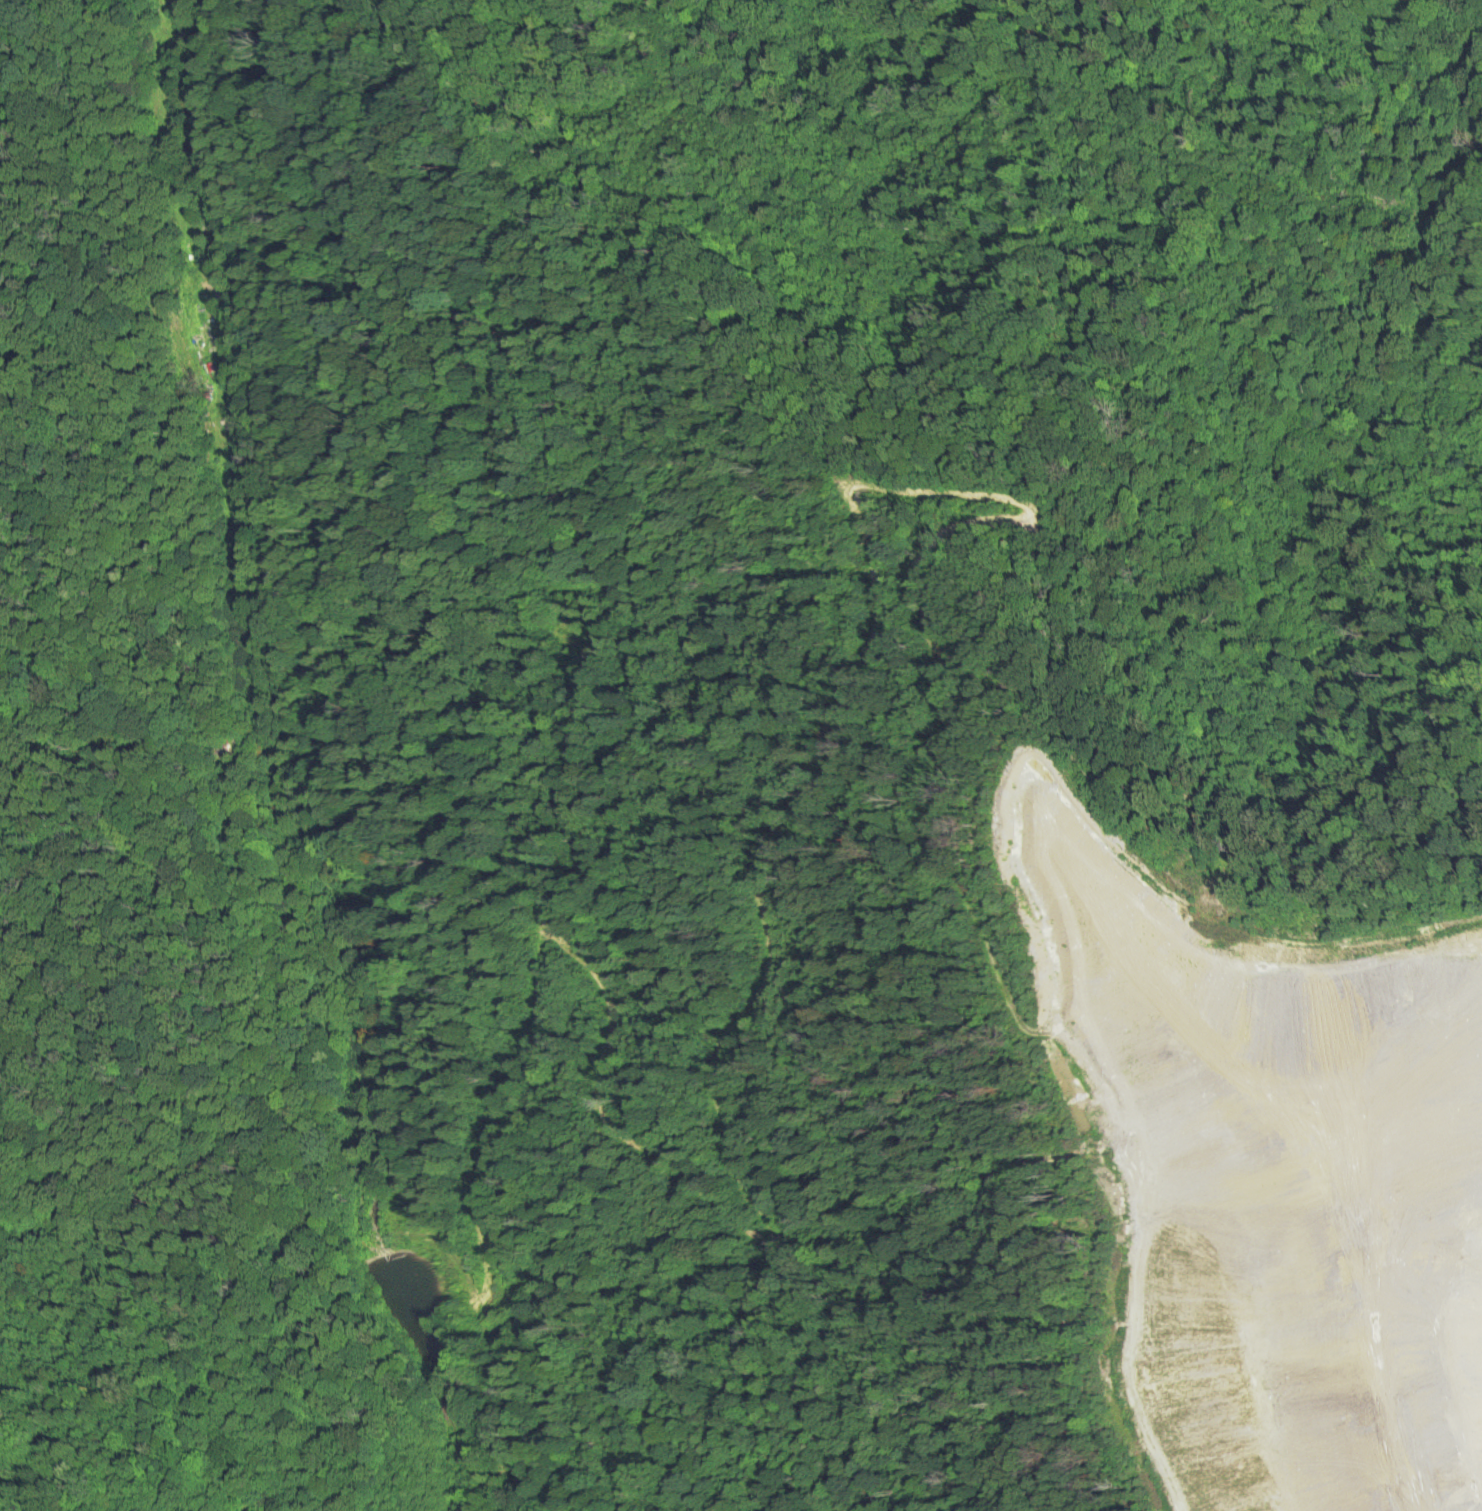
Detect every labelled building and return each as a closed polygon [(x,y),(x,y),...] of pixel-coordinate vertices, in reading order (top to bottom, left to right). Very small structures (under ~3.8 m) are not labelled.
[(189,337),(206,376),(224,368),(207,329),(189,337)]
